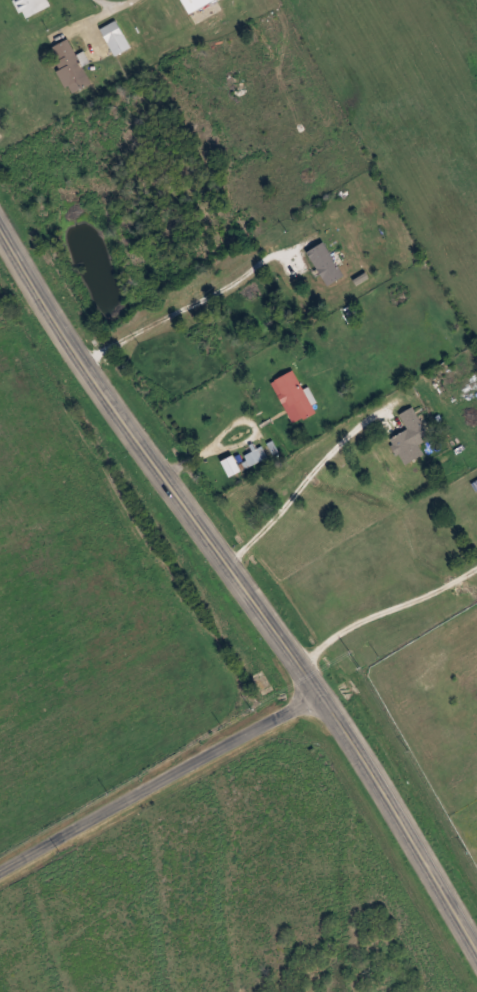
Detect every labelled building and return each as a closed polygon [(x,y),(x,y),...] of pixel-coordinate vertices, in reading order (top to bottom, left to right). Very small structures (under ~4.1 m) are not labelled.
[(47,0),(15,0),(24,18),(50,6),(47,0)] [(212,0),(182,0),(188,12),(212,0)] [(115,55),(131,46),(116,20),(100,29),(115,55)] [(70,93),(91,84),(82,64),(81,65),(69,38),(49,47),(70,93)] [(344,275),(322,241),(306,252),(328,286),(344,275)] [(293,423),(314,412),(294,370),(272,381),(293,423)] [(408,430),(391,438),(402,465),(423,456),(418,443),(428,439),(414,406),(400,412),(408,430)] [(279,454),(273,440),(251,449),(252,452),(236,458),(235,455),(222,461),(228,475),(279,454)]
